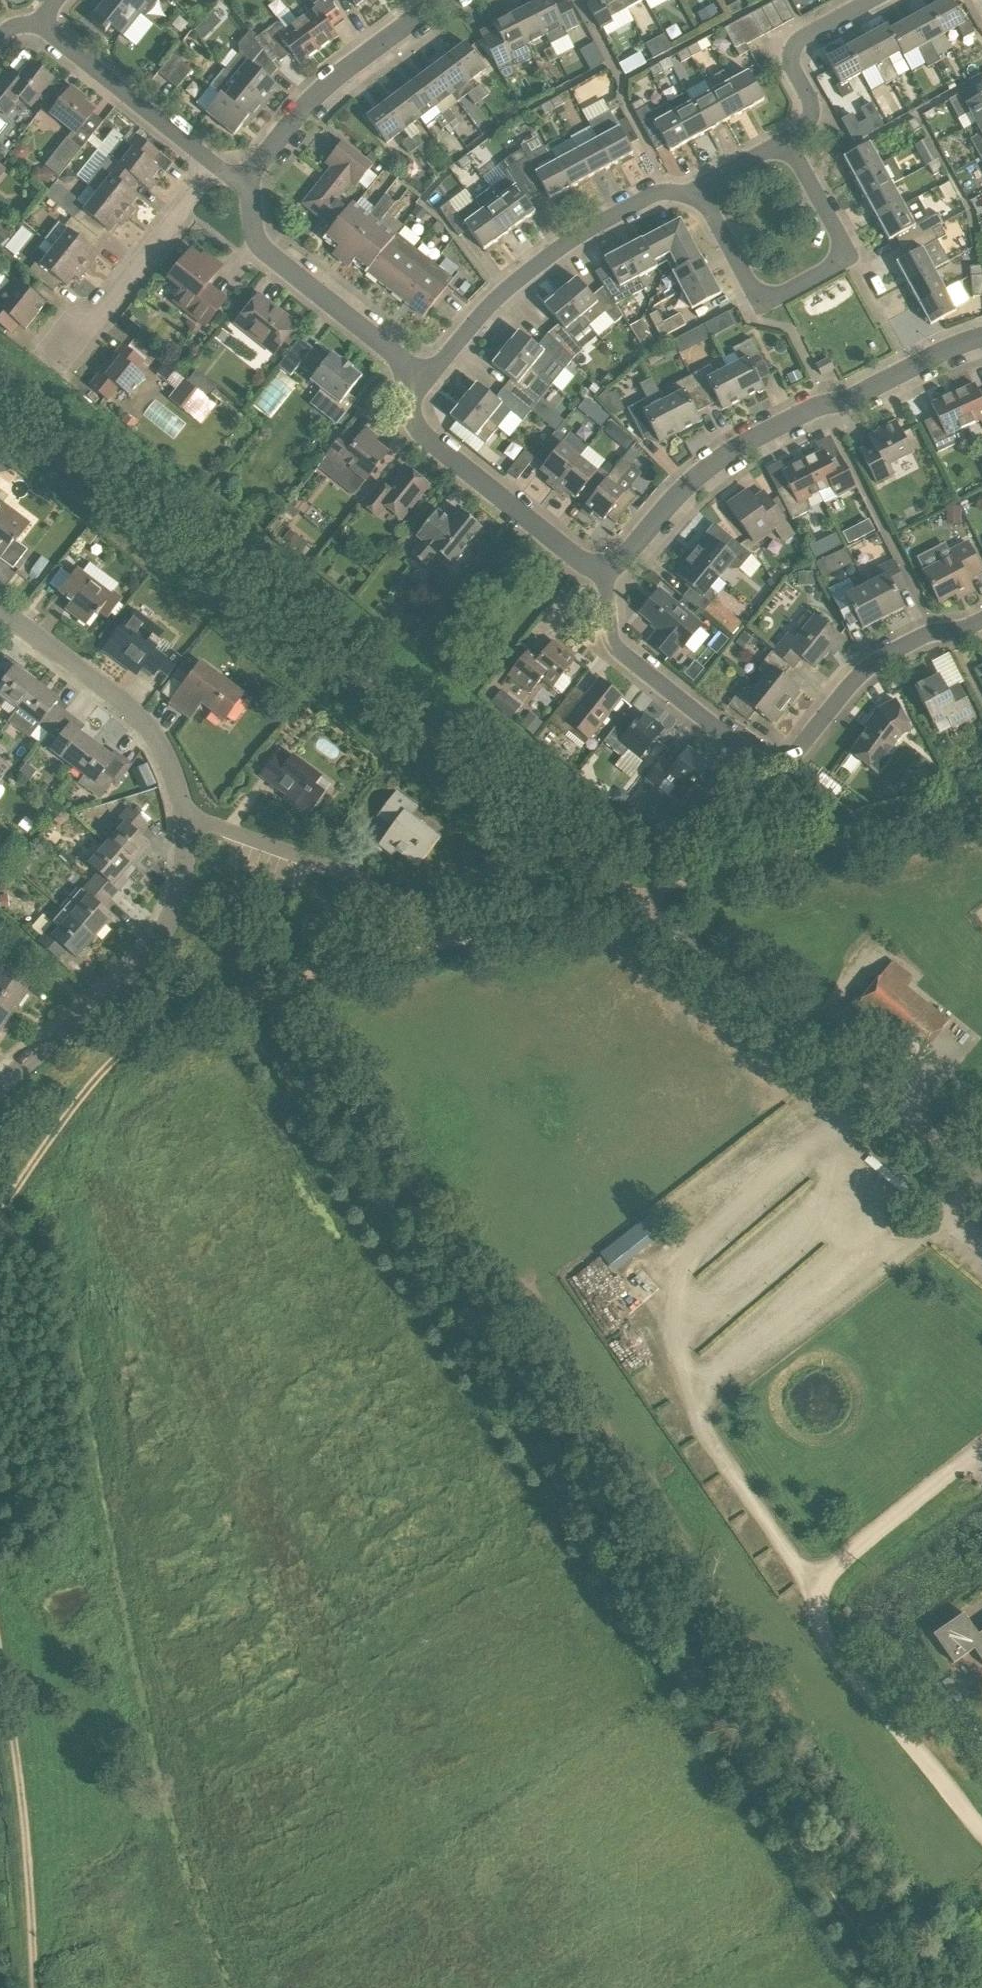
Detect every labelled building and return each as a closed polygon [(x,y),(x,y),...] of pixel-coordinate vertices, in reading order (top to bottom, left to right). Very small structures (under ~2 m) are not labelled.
[(91,20),(106,32),(111,26),(123,36),(141,14),(145,17),(159,0),(106,0),(91,20)] [(329,0),(308,0),(306,2),(305,7),(310,13),(298,21),(320,51),(339,36),(331,25),(342,17),(329,0)] [(555,6),(552,0),(542,0),(531,5),(546,35),(551,44),(568,35),(567,32),(580,25),(567,0),(555,6)] [(588,4),(601,28),(603,27),(614,21),(611,17),(628,8),(623,0),(594,0),(588,4)] [(628,8),(643,0),(623,0),(628,8)] [(784,25),(795,19),(784,0),(777,0),(772,3),(784,25)] [(931,8),(945,34),(958,27),(965,38),(975,32),(969,20),(965,22),(953,0),(945,0),(931,8)] [(738,2),(727,8),(731,15),(742,9),(738,2)] [(762,8),(774,30),(784,25),(772,3),(762,8)] [(546,35),(531,5),(513,15),(528,44),(546,35)] [(714,5),(698,13),(703,24),(720,16),(714,5)] [(762,8),(752,14),(764,36),(774,30),(762,8)] [(911,19),(935,64),(941,61),(931,42),(945,34),(931,8),(911,19)] [(752,14),(725,28),(740,56),(751,51),(747,45),(764,36),(752,14)] [(528,44),(513,15),(494,24),(498,31),(484,39),(494,60),(501,72),(512,66),(534,55),(528,44)] [(911,19),(891,30),(890,30),(905,56),(918,49),(927,63),(929,67),(935,64),(911,19)] [(320,51),(298,21),(287,30),(282,23),(277,23),(261,35),(281,62),(292,53),(301,65),(320,51)] [(201,25),(195,30),(205,39),(210,33),(201,25)] [(868,36),(892,81),(899,78),(888,59),(902,52),(904,56),(905,56),(890,30),(891,30),(888,25),(868,36)] [(278,69),(264,50),(250,32),(240,45),(241,54),(226,71),(235,78),(266,104),(271,99),(267,95),(277,84),(270,79),(278,69)] [(666,35),(648,45),(651,50),(650,51),(654,58),(673,48),(666,35)] [(848,47),(862,73),(876,66),(886,85),(892,81),(868,36),(848,47)] [(494,60),(484,39),(479,41),(493,61),(494,60)] [(450,55),(470,81),(486,69),(467,43),(450,55)] [(698,43),(688,48),(692,57),(703,52),(698,43)] [(579,54),(589,71),(606,62),(596,44),(579,54)] [(552,47),(545,51),(551,63),(558,59),(552,47)] [(862,73),(848,47),(827,58),(841,83),(837,86),(844,98),(855,92),(848,81),(861,74),(862,73)] [(688,48),(678,54),(682,63),(692,57),(688,48)] [(179,49),(174,54),(180,59),(184,54),(179,49)] [(159,73),(168,81),(184,62),(174,54),(159,73)] [(450,55),(434,68),(453,94),(470,81),(450,55)] [(631,57),(619,64),(625,74),(637,68),(636,67),(631,57)] [(32,62),(15,84),(5,74),(0,80),(0,110),(7,116),(21,99),(31,107),(54,79),(32,62)] [(184,62),(168,81),(178,88),(193,70),(184,62)] [(665,72),(660,63),(650,69),(655,78),(665,72)] [(417,80),(437,106),(453,94),(434,68),(417,80)] [(266,104),(235,78),(226,71),(225,70),(211,87),(221,95),(253,121),(266,104)] [(711,92),(727,121),(746,110),(730,81),(724,71),(706,80),(712,91),(711,92)] [(749,71),(730,81),(746,110),(765,100),(749,71)] [(401,92),(420,118),(437,106),(417,80),(401,92)] [(59,88),(52,82),(39,98),(46,104),(59,88)] [(490,95),(483,85),(476,90),(483,100),(490,95)] [(981,120),(981,95),(981,96),(975,86),(950,100),(960,118),(971,112),(977,122),(981,120)] [(82,127),(96,110),(85,101),(87,98),(73,87),(51,114),(73,131),(46,165),(56,173),(60,177),(93,136),(82,127)] [(221,95),(211,87),(198,103),(207,112),(235,135),(244,124),(248,127),(253,121),(221,95)] [(483,100),(476,90),(469,95),(476,105),(483,100)] [(384,105),(404,131),(420,118),(401,92),(384,105)] [(711,92),(693,101),(688,92),(687,93),(708,131),(727,121),(711,92)] [(687,93),(668,103),(673,112),(690,141),(708,131),(687,93)] [(551,101),(555,109),(566,103),(561,95),(551,101)] [(617,99),(606,105),(610,112),(611,113),(611,112),(621,107),(617,99)] [(668,103),(651,113),(643,99),(632,104),(657,150),(667,145),(671,151),(690,141),(673,112),(668,103)] [(555,109),(551,101),(541,106),(545,114),(555,109)] [(883,125),(878,114),(872,104),(861,109),(867,120),(859,125),(853,114),(843,120),(854,141),(865,135),(883,125)] [(384,105),(368,117),(387,143),(404,131),(384,105)] [(450,109),(443,114),(450,124),(457,119),(450,109)] [(617,123),(611,112),(611,113),(610,112),(590,123),(598,139),(612,165),(634,154),(629,145),(639,140),(627,118),(617,123)] [(436,119),(443,129),(450,124),(443,114),(436,119)] [(916,118),(908,122),(914,133),(922,128),(916,118)] [(417,133),(410,138),(418,148),(424,143),(417,133)] [(981,157),(981,133),(971,139),(981,158),(981,157)] [(123,169),(123,168),(138,180),(151,191),(158,182),(153,179),(161,169),(153,163),(161,153),(137,134),(130,143),(124,138),(109,157),(123,169)] [(410,138),(410,139),(403,143),(411,153),(418,148),(410,138)] [(598,139),(578,150),(592,176),(612,165),(598,139)] [(343,142),(326,163),(332,167),(351,183),(352,182),(357,187),(360,183),(370,170),(373,166),(343,142)] [(432,154),(424,143),(418,148),(426,159),(432,154)] [(871,143),(844,157),(856,178),(882,164),(871,143)] [(550,199),(571,187),(557,161),(548,146),(528,157),(524,149),(512,155),(537,196),(546,191),(550,199)] [(931,164),(939,159),(934,149),(926,154),(931,164)] [(592,176),(578,150),(557,161),(571,187),(592,176)] [(374,162),(377,158),(371,153),(368,156),(374,162)] [(473,163),(467,155),(458,162),(464,170),(473,163)] [(492,188),(518,225),(536,212),(528,201),(537,196),(512,155),(500,164),(509,176),(492,188)] [(89,186),(98,193),(129,218),(136,210),(131,206),(139,196),(130,190),(138,180),(123,168),(123,169),(109,157),(88,184),(89,185),(89,186)] [(856,178),(867,199),(893,184),(904,178),(893,158),(882,164),(856,178)] [(939,159),(931,164),(929,165),(934,175),(945,170),(939,159)] [(60,176),(46,165),(42,170),(38,167),(30,177),(40,185),(44,180),(49,183),(51,180),(55,182),(60,176)] [(333,228),(349,206),(339,198),(351,183),(332,167),(303,204),(333,228)] [(61,180),(65,183),(72,182),(76,178),(68,171),(61,180)] [(129,218),(98,193),(89,186),(77,200),(76,199),(76,198),(59,184),(58,185),(55,183),(46,195),(73,217),(80,223),(99,238),(106,228),(111,232),(118,222),(123,226),(129,218)] [(893,184),(867,199),(878,219),(918,197),(904,204),(893,184)] [(518,225),(492,188),(475,201),(502,237),(518,225)] [(451,200),(458,211),(475,200),(469,189),(451,200)] [(379,224),(388,213),(396,203),(386,195),(375,208),(369,216),(366,213),(335,255),(349,266),(381,225),(379,224)] [(918,197),(878,219),(890,240),(897,237),(902,246),(941,225),(945,223),(939,213),(930,218),(918,197)] [(449,202),(440,209),(460,236),(469,229),(485,250),(502,237),(475,201),(458,213),(449,202)] [(335,255),(366,213),(356,205),(353,203),(350,207),(349,206),(333,228),(324,239),(337,250),(334,254),(335,255)] [(422,220),(428,212),(418,206),(413,214),(422,220)] [(46,240),(87,272),(93,264),(88,260),(96,250),(91,247),(99,238),(80,223),(73,217),(65,227),(69,230),(56,246),(47,239),(46,240)] [(681,219),(680,219),(642,239),(658,268),(667,263),(681,219)] [(681,219),(667,263),(673,272),(701,257),(681,219)] [(438,234),(444,227),(438,221),(432,228),(438,234)] [(0,246),(10,237),(0,225),(0,245),(0,246)] [(366,273),(395,236),(381,225),(349,266),(350,267),(353,262),(366,273)] [(941,225),(902,246),(908,257),(897,262),(908,283),(935,269),(950,260),(939,240),(947,236),(941,225)] [(382,283),(411,244),(397,233),(395,236),(366,273),(367,273),(368,271),(382,283)] [(642,238),(624,248),(639,278),(658,268),(642,239),(642,238)] [(46,240),(40,248),(49,255),(42,265),(37,262),(30,271),(39,279),(55,291),(62,282),(68,286),(75,276),(80,280),(87,272),(46,240)] [(20,249),(11,241),(6,247),(15,255),(20,249)] [(396,294),(425,256),(411,244),(382,283),(396,294)] [(639,278),(624,248),(605,258),(609,265),(597,272),(605,286),(616,304),(645,289),(639,278)] [(209,283),(222,266),(205,253),(201,257),(192,250),(169,279),(183,290),(174,301),(206,326),(228,298),(209,283)] [(439,267),(425,256),(396,294),(410,305),(439,267)] [(702,257),(701,257),(673,272),(682,291),(712,275),(702,257)] [(970,267),(971,275),(981,274),(981,265),(970,267)] [(454,279),(439,267),(410,305),(424,316),(454,279)] [(935,269),(908,283),(919,304),(946,290),(935,269)] [(971,275),(973,296),(981,296),(981,274),(971,275)] [(712,275),(682,291),(692,309),(722,294),(712,275)] [(561,291),(590,326),(606,312),(615,324),(624,316),(616,304),(605,286),(593,296),(577,277),(561,291)] [(466,281),(460,289),(466,294),(472,286),(466,281)] [(1,302),(0,301),(0,323),(9,331),(17,321),(26,329),(46,305),(17,282),(1,302)] [(946,290),(919,304),(931,325),(957,311),(946,290)] [(590,326),(561,291),(545,305),(561,323),(548,334),(574,359),(584,350),(583,349),(574,338),(590,326)] [(298,325),(281,311),(279,314),(258,296),(236,323),(275,354),(298,325)] [(656,327),(664,322),(658,311),(650,315),(656,327)] [(681,313),(664,322),(656,327),(662,338),(687,324),(681,313)] [(630,326),(639,339),(651,333),(643,319),(641,320),(630,326)] [(713,320),(706,324),(712,337),(720,333),(713,320)] [(548,334),(538,347),(519,331),(506,347),(552,385),(565,369),(574,359),(548,334)] [(659,348),(651,333),(639,339),(647,354),(659,348)] [(684,335),(674,340),(681,354),(691,348),(684,335)] [(314,348),(301,338),(279,366),(292,376),(314,348)] [(728,368),(744,399),(765,388),(760,380),(771,375),(753,338),(733,349),(740,362),(728,368)] [(146,376),(138,370),(146,361),(124,344),(90,386),(109,401),(119,388),(130,396),(146,376)] [(662,351),(666,358),(667,360),(678,354),(673,344),(662,350),(662,351)] [(504,389),(531,411),(552,385),(506,347),(493,364),(512,379),(504,389)] [(318,408),(338,424),(357,400),(349,394),(363,377),(353,369),(354,368),(344,360),(343,361),(333,353),(311,381),(328,395),(318,408)] [(830,359),(817,365),(822,375),(835,368),(830,359)] [(209,398),(207,397),(188,382),(186,380),(165,364),(158,373),(178,390),(171,399),(194,417),(209,398)] [(744,399),(728,368),(727,369),(715,375),(711,366),(692,375),(708,407),(719,401),(723,410),(744,399)] [(189,380),(207,396),(216,385),(198,369),(189,380)] [(793,384),(804,378),(800,370),(789,376),(793,384)] [(610,374),(600,383),(605,388),(615,379),(610,374)] [(692,375),(673,385),(677,394),(665,401),(681,432),(701,421),(697,412),(708,407),(692,375)] [(464,399),(499,428),(512,412),(523,421),(531,411),(504,389),(496,399),(477,383),(464,399)] [(981,396),(975,383),(954,393),(969,426),(981,420),(981,421),(981,396)] [(594,384),(589,390),(595,395),(600,389),(594,384)] [(603,402),(612,394),(608,389),(598,398),(603,402)] [(954,393),(933,403),(938,416),(926,421),(939,452),(957,444),(959,439),(956,432),(969,426),(954,393)] [(155,398),(144,413),(177,437),(188,422),(155,398)] [(589,416),(598,406),(587,398),(579,408),(589,416)] [(665,401),(652,408),(647,398),(629,408),(645,440),(656,434),(660,442),(681,432),(665,401)] [(464,399),(450,416),(486,444),(499,428),(464,399)] [(557,431),(565,420),(553,410),(544,421),(557,431)] [(614,439),(623,429),(612,421),(604,431),(614,439)] [(913,453),(906,439),(897,421),(879,430),(880,432),(870,437),(873,444),(861,450),(877,483),(895,474),(890,464),(913,453)] [(369,438),(373,434),(367,430),(359,440),(348,431),(326,458),(342,470),(347,464),(367,480),(389,453),(369,438)] [(580,458),(588,448),(570,434),(566,440),(556,432),(536,458),(545,465),(541,470),(551,478),(547,482),(555,489),(580,458)] [(632,447),(624,458),(632,465),(641,454),(632,447)] [(536,458),(526,450),(509,472),(518,479),(536,458)] [(842,457),(831,462),(825,450),(804,461),(820,493),(824,500),(836,494),(841,495),(857,487),(842,457)] [(601,467),(597,472),(580,458),(555,489),(563,495),(567,491),(577,498),(580,494),(589,501),(604,482),(610,475),(603,469),(601,467)] [(604,482),(589,501),(582,510),(590,517),(594,513),(604,520),(607,516),(617,524),(638,497),(628,490),(630,486),(621,479),(633,465),(624,458),(615,468),(610,475),(604,482)] [(820,493),(804,461),(782,472),(789,484),(778,490),(793,520),(809,511),(811,507),(808,499),(820,493)] [(608,462),(603,469),(610,475),(615,468),(608,462)] [(429,485),(407,467),(389,490),(379,481),(362,503),(379,517),(387,507),(402,519),(429,485)] [(766,492),(756,499),(750,491),(728,506),(754,542),(774,527),(776,530),(787,522),(766,492)] [(285,511),(295,518),(300,511),(296,509),(300,503),(294,499),(285,511)] [(15,539),(17,541),(30,523),(0,500),(0,560),(1,559),(15,539)] [(961,524),(961,506),(947,506),(947,524),(961,524)] [(483,528),(460,509),(451,520),(438,510),(417,536),(422,541),(411,554),(426,566),(437,553),(453,565),(483,528)] [(904,519),(898,518),(892,521),(898,531),(908,525),(904,519)] [(859,525),(865,536),(876,531),(870,519),(859,525)] [(98,536),(88,528),(81,537),(91,545),(98,536)] [(299,549),(305,541),(291,530),(284,538),(299,549)] [(813,542),(817,554),(842,545),(838,533),(813,542)] [(752,555),(732,538),(724,548),(709,535),(704,542),(701,540),(691,553),(720,578),(729,567),(733,570),(740,569),(751,556),(752,555)] [(879,546),(883,543),(879,535),(870,539),(873,544),(879,546)] [(17,541),(15,539),(1,559),(14,568),(28,549),(17,541)] [(981,572),(981,569),(968,542),(952,551),(955,557),(925,571),(940,602),(971,586),(968,579),(981,572)] [(720,578),(691,553),(680,566),(682,567),(677,574),(692,587),(684,596),(684,597),(692,603),(704,613),(704,612),(733,636),(743,623),(715,600),(716,598),(715,591),(711,588),(720,578)] [(834,572),(828,557),(816,562),(823,577),(834,572)] [(895,589),(906,584),(906,583),(895,560),(873,571),(878,579),(867,585),(884,618),(905,607),(895,589)] [(125,599),(115,591),(113,595),(103,587),(79,569),(61,593),(72,602),(66,609),(87,625),(96,613),(98,615),(99,613),(108,620),(125,599)] [(816,585),(815,572),(798,573),(799,585),(816,585)] [(867,585),(856,590),(851,582),(849,579),(828,589),(850,632),(857,628),(855,624),(860,622),(863,629),(884,618),(867,585)] [(439,586),(429,598),(439,606),(449,594),(439,586)] [(660,590),(641,613),(661,629),(650,641),(670,658),(680,647),(682,649),(702,625),(685,611),(678,605),(660,590)] [(684,597),(678,605),(685,611),(692,603),(684,597)] [(157,640),(163,632),(136,612),(121,632),(119,630),(104,651),(130,670),(136,662),(154,676),(159,669),(168,677),(182,659),(171,651),(166,658),(156,650),(161,643),(157,640)] [(840,638),(844,641),(844,640),(815,616),(796,640),(789,634),(774,653),(792,667),(794,668),(803,658),(816,668),(840,638)] [(743,649),(752,638),(744,633),(736,643),(743,649)] [(564,674),(576,659),(554,641),(537,662),(526,654),(509,675),(532,692),(543,678),(553,687),(554,686),(554,689),(560,694),(563,694),(571,683),(570,679),(564,674)] [(792,667),(774,653),(773,651),(761,666),(762,673),(766,676),(759,685),(786,706),(790,702),(792,703),(800,694),(797,692),(800,689),(785,676),(792,667)] [(201,664),(197,670),(185,662),(174,677),(185,685),(171,704),(191,719),(203,703),(225,720),(244,696),(201,664)] [(16,667),(8,678),(0,672),(0,705),(1,706),(6,699),(19,708),(38,683),(16,667)] [(954,728),(977,716),(963,691),(952,697),(940,675),(916,687),(934,723),(947,716),(954,728)] [(624,697),(600,678),(582,701),(574,695),(564,707),(551,722),(567,735),(569,732),(586,745),(624,697)] [(40,724),(50,732),(66,712),(56,704),(59,700),(38,683),(19,708),(9,722),(30,738),(40,724)] [(759,685),(752,693),(748,690),(742,690),(730,705),(749,721),(757,711),(772,724),(775,721),(777,722),(785,713),(782,711),(786,706),(759,685)] [(501,711),(511,718),(521,706),(511,698),(501,711)] [(902,735),(912,730),(896,700),(879,709),(873,717),(876,719),(851,753),(880,775),(894,756),(889,753),(902,735)] [(73,767),(93,741),(80,732),(85,726),(66,712),(50,732),(42,743),(73,767)] [(531,712),(521,725),(534,735),(544,723),(531,712)] [(664,729),(643,713),(635,722),(626,715),(604,742),(624,757),(630,749),(641,758),(664,729)] [(116,786),(127,773),(112,762),(114,758),(93,741),(73,767),(85,776),(81,782),(101,796),(111,783),(116,786)] [(709,765),(691,750),(689,749),(674,768),(662,759),(647,778),(658,788),(665,778),(676,787),(671,795),(680,802),(694,785),(701,791),(706,790),(715,779),(714,775),(707,769),(709,765)] [(322,778),(292,756),(290,758),(279,750),(260,776),(286,795),(284,798),(309,816),(325,794),(316,787),(322,778)] [(11,766),(0,758),(0,780),(11,766)] [(153,776),(138,781),(142,790),(156,784),(153,776)] [(621,788),(613,797),(622,805),(630,796),(621,788)] [(381,845),(393,855),(397,850),(419,866),(440,838),(415,819),(421,809),(396,791),(378,815),(393,826),(389,831),(390,832),(381,845)] [(107,843),(132,865),(150,844),(140,835),(149,826),(129,808),(113,826),(118,830),(107,843)] [(132,865),(107,843),(89,863),(99,872),(91,881),(112,899),(127,881),(122,876),(132,865)] [(23,873),(33,862),(24,855),(15,866),(23,873)] [(61,907),(95,938),(113,917),(103,908),(112,899),(91,881),(83,891),(79,887),(61,907)] [(0,896),(0,903),(1,908),(10,907),(9,895),(0,896)] [(95,938),(61,907),(50,920),(54,924),(39,942),(59,959),(67,949),(77,958),(95,938)] [(24,975),(2,959),(0,961),(0,1007),(9,1013),(14,1006),(17,1008),(28,993),(17,985),(24,975)] [(856,1009),(857,1008),(875,1022),(874,1024),(875,1025),(876,1023),(894,1038),(893,1039),(894,1040),(895,1038),(919,1058),(918,1059),(919,1060),(950,1020),(949,1019),(948,1021),(924,1001),(925,1000),(924,999),(923,1000),(905,986),(913,977),(912,976),(904,985),(887,971),(888,970),(887,969),(855,1009),(856,1009)] [(3,1022),(9,1013),(0,1007),(0,1031),(6,1024),(3,1022)] [(601,1253),(616,1271),(665,1231),(650,1213),(601,1253)] [(938,1640),(954,1663),(974,1648),(981,1659),(981,1631),(979,1633),(964,1612),(939,1630),(934,1634),(938,1640)]
